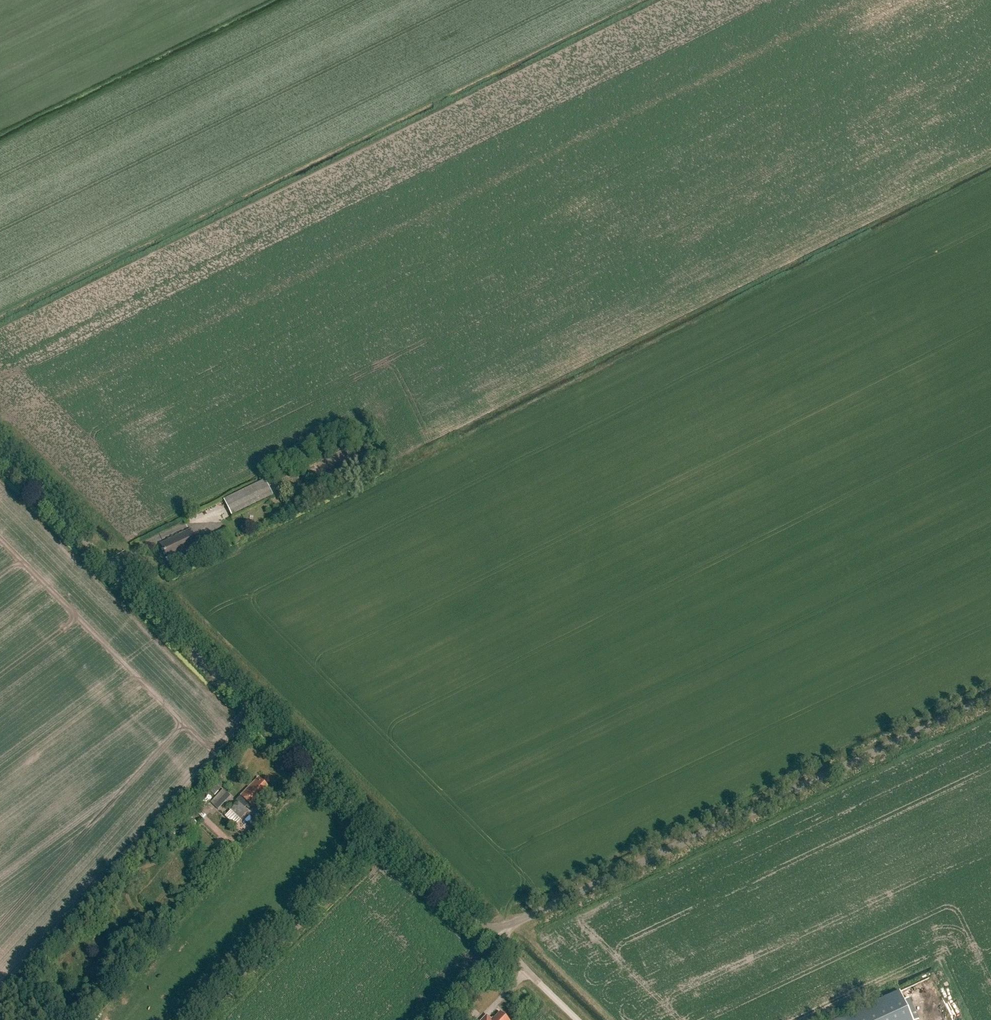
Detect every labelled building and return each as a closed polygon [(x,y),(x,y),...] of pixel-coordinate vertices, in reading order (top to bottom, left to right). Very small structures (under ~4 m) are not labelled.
[(224,502),(231,516),(272,495),(265,481),(224,502)] [(168,559),(167,559),(169,562),(199,548),(191,530),(161,544),(168,559)] [(236,801),(238,803),(231,811),(241,821),(249,813),(245,809),(249,805),(253,808),(269,792),(266,789),(267,788),(258,779),(236,801)] [(221,809),(233,795),(225,788),(212,802),(221,809)] [(899,993),(840,1019),(912,1019),(899,993)]
